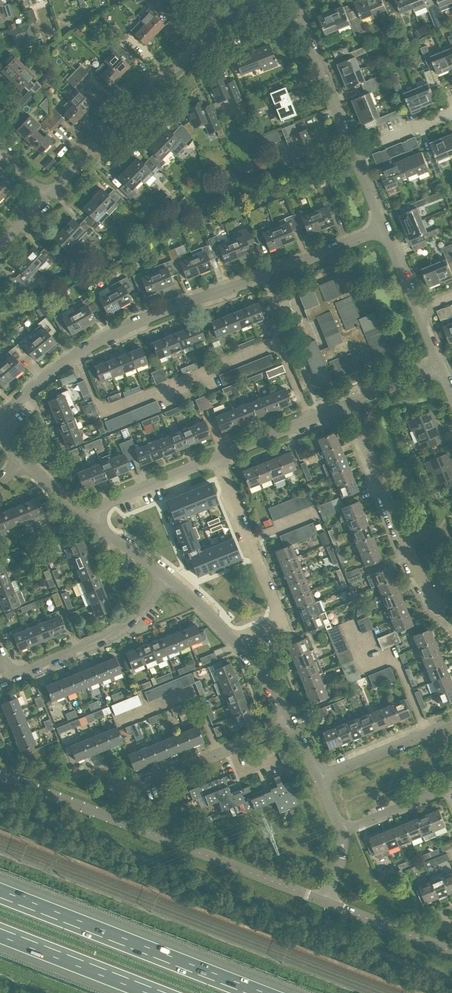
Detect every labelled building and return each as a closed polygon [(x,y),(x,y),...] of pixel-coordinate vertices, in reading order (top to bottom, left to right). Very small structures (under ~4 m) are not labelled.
[(359,15),(354,17),(360,33),(366,31),(362,20),(374,15),(368,0),(353,0),(359,15)] [(387,10),(383,0),(368,0),(374,15),(387,10)] [(399,10),(394,12),(400,27),(406,25),(401,13),(413,8),(410,0),(396,0),(399,10)] [(413,8),(425,3),(424,0),(410,0),(413,8)] [(438,3),(433,5),(442,28),(448,26),(442,11),(451,7),(451,1),(451,0),(437,0),(438,3)] [(6,18),(12,16),(8,3),(0,6),(0,20),(6,18)] [(343,7),(342,4),(334,8),(335,10),(331,11),(339,29),(350,24),(355,36),(360,33),(354,17),(349,20),(344,6),(343,7)] [(436,31),(442,28),(433,5),(427,7),(436,31)] [(326,34),(339,29),(331,11),(319,16),(326,34)] [(395,30),(400,27),(394,12),(388,14),(395,30)] [(154,34),(163,24),(154,15),(144,25),(154,34)] [(144,25),(140,21),(131,30),(135,35),(144,44),(154,34),(144,25)] [(12,39),(31,33),(28,23),(16,27),(9,29),(12,39)] [(79,28),(75,32),(81,36),(84,32),(79,28)] [(120,45),(124,40),(119,36),(115,40),(120,45)] [(40,48),(46,46),(44,39),(38,41),(40,48)] [(431,56),(426,45),(420,48),(427,64),(433,62),(438,75),(450,70),(443,51),(431,56)] [(120,75),(130,65),(129,65),(134,59),(120,46),(105,61),(120,75)] [(277,65),(269,46),(248,54),(248,53),(235,58),(241,74),(261,65),(263,70),(277,65)] [(336,58),(349,53),(347,47),(334,52),(336,58)] [(343,76),(361,69),(356,57),(367,52),(364,47),(349,53),(351,58),(338,64),(336,65),(339,73),(342,72),(343,76)] [(451,69),(451,48),(443,51),(450,70),(451,69)] [(20,71),(24,66),(10,53),(0,63),(0,67),(3,69),(1,71),(11,80),(20,71)] [(110,85),(120,75),(105,61),(96,71),(101,76),(110,85)] [(20,71),(11,80),(20,90),(24,86),(28,91),(31,88),(35,92),(42,85),(37,80),(34,83),(30,80),(34,76),(30,71),(24,66),(20,71)] [(87,79),(90,75),(81,66),(77,70),(87,79)] [(345,89),(348,88),(361,83),(364,89),(379,83),(377,77),(366,81),(361,69),(343,76),(345,80),(342,81),(345,89)] [(77,89),(87,79),(77,70),(67,79),(77,89)] [(423,107),(436,101),(430,88),(435,86),(429,71),(424,73),(428,84),(416,89),(423,107)] [(226,84),(224,78),(210,84),(212,90),(211,90),(210,92),(212,96),(214,96),(215,96),(218,102),(223,100),(223,102),(226,102),(229,101),(230,104),(241,100),(233,81),(226,84)] [(38,102),(46,92),(45,91),(48,86),(45,82),(42,85),(35,92),(31,96),(38,102)] [(357,112),(375,105),(370,92),(381,88),(379,83),(364,89),(366,94),(352,100),(357,112)] [(420,110),(419,108),(423,107),(416,89),(404,94),(399,83),(394,85),(400,100),(405,98),(411,112),(411,111),(412,114),(420,110)] [(291,116),(295,114),(284,87),(270,93),(281,120),(287,118),(291,116)] [(82,95),(77,90),(68,99),(83,113),(92,104),(82,95)] [(74,123),(83,113),(68,99),(62,105),(68,110),(64,114),(74,123)] [(203,108),(201,102),(186,108),(194,127),(199,125),(200,127),(203,128),(206,127),(209,134),(220,129),(209,105),(203,108)] [(380,117),(375,105),(357,112),(363,125),(376,119),(378,125),(400,116),(397,110),(380,117)] [(60,124),(64,119),(55,109),(50,114),(60,124)] [(53,131),(60,124),(50,114),(40,125),(46,131),(49,128),(53,131)] [(26,139),(35,130),(40,125),(30,115),(16,130),(26,139)] [(189,122),(184,124),(187,128),(191,135),(192,135),(194,134),(189,122)] [(294,123),(281,129),(285,140),(290,138),(295,148),(289,151),(295,164),(317,155),(314,147),(312,148),(308,138),(310,138),(306,129),(298,133),(294,123)] [(166,128),(157,137),(170,150),(173,154),(191,135),(187,128),(184,124),(173,135),(166,128)] [(43,138),(35,130),(26,139),(36,150),(37,149),(41,153),(52,141),(46,135),(43,138)] [(268,134),(260,137),(264,146),(272,143),(268,134)] [(443,139),(450,157),(451,156),(451,135),(443,139)] [(170,150),(157,137),(153,141),(152,139),(145,145),(155,155),(150,160),(158,169),(165,162),(161,159),(170,150)] [(439,140),(438,138),(430,141),(431,144),(430,144),(436,157),(430,159),(436,175),(442,173),(438,162),(450,157),(443,139),(439,140)] [(413,152),(412,150),(410,145),(403,148),(405,153),(409,152),(417,174),(418,174),(419,176),(430,171),(423,153),(416,155),(413,152)] [(407,178),(415,175),(417,174),(409,152),(405,153),(406,155),(406,160),(401,162),(407,178)] [(144,165),(137,158),(127,167),(140,180),(141,180),(144,183),(158,169),(150,160),(144,165)] [(259,171),(267,168),(263,158),(254,161),(259,171)] [(396,183),(390,166),(388,160),(384,161),(384,162),(384,168),(379,170),(385,187),(386,187),(387,190),(398,185),(397,182),(396,183)] [(396,183),(397,182),(407,178),(401,162),(390,166),(396,183)] [(129,199),(136,192),(132,188),(140,180),(127,167),(118,177),(124,183),(119,189),(129,199)] [(107,195),(101,189),(92,198),(108,214),(123,199),(113,189),(107,195)] [(94,229),(100,223),(108,214),(92,198),(82,208),(88,214),(83,219),(94,229)] [(405,228),(423,221),(417,209),(428,204),(428,203),(426,198),(410,205),(412,210),(400,215),(405,228)] [(320,229),(332,224),(329,216),(336,213),(331,199),(322,203),(324,208),(313,212),(320,229)] [(220,200),(214,202),(218,209),(223,206),(220,200)] [(308,214),(306,209),(292,215),(297,229),(304,226),(307,234),(320,229),(313,212),(308,214)] [(284,246),(292,243),(291,241),(294,240),(290,232),(297,229),(292,215),(279,221),(280,225),(275,228),(281,245),(283,244),(284,246)] [(78,225),(72,219),(62,228),(75,241),(84,232),(87,236),(94,229),(83,219),(78,225)] [(428,234),(423,221),(405,228),(406,232),(404,233),(407,241),(410,241),(424,235),(426,241),(441,235),(439,229),(428,234)] [(269,230),(268,225),(253,231),(259,245),(266,242),(269,250),(281,245),(275,228),(269,230)] [(64,259),(71,253),(67,249),(75,241),(62,228),(53,238),(59,244),(54,249),(64,259)] [(240,259),(249,256),(248,253),(250,252),(247,244),(254,242),(248,228),(240,232),(242,236),(231,241),(238,258),(239,257),(240,259)] [(231,261),(231,260),(238,258),(231,241),(225,243),(223,239),(218,241),(216,236),(208,239),(209,244),(215,257),(222,255),(224,260),(223,260),(225,264),(231,261)] [(428,247),(426,241),(412,246),(415,252),(428,247)] [(199,274),(211,268),(208,260),(215,257),(209,244),(201,248),(203,252),(192,257),(199,274)] [(39,253),(33,246),(24,256),(37,269),(45,260),(48,264),(55,257),(44,247),(39,253)] [(176,247),(168,250),(171,259),(180,256),(176,247)] [(434,265),(442,283),(445,281),(446,283),(451,281),(451,272),(449,264),(451,263),(451,256),(448,247),(443,249),(447,260),(434,265)] [(187,259),(185,254),(171,260),(176,273),(183,270),(187,279),(199,274),(192,257),(187,259)] [(26,287),(32,281),(34,279),(32,277),(35,274),(33,273),(37,269),(24,256),(14,266),(21,272),(16,277),(26,287)] [(163,291),(171,288),(170,285),(173,284),(169,276),(176,273),(171,260),(152,268),(154,272),(160,289),(162,289),(163,291)] [(429,288),(442,283),(434,265),(422,270),(429,288)] [(143,277),(141,272),(132,276),(138,289),(144,286),(148,295),(160,289),(154,272),(143,277)] [(314,287),(298,294),(309,321),(316,317),(326,342),(328,347),(320,351),(315,340),(301,346),(318,387),(335,380),(362,369),(366,367),(366,366),(371,364),(368,358),(373,356),(375,361),(391,355),(379,325),(374,313),(360,319),(349,292),(352,291),(345,274),(318,286),(314,287)] [(119,307),(131,301),(127,293),(133,289),(126,277),(108,287),(119,307)] [(119,307),(108,287),(90,297),(97,310),(103,306),(107,314),(119,307)] [(83,328),(94,321),(90,313),(97,310),(90,297),(82,302),(78,304),(80,308),(74,311),(83,328)] [(251,324),(263,319),(260,313),(264,311),(260,302),(244,308),(251,324)] [(40,307),(36,310),(41,316),(45,313),(40,307)] [(240,329),(251,324),(244,308),(233,313),(240,329)] [(303,393),(308,391),(274,309),(270,311),(303,393)] [(83,328),(74,311),(64,317),(61,313),(53,317),(60,330),(66,326),(71,334),(83,328)] [(229,333),(240,329),(233,313),(222,317),(229,333)] [(208,333),(214,348),(219,345),(216,338),(229,333),(222,317),(210,322),(213,331),(208,333)] [(451,343),(451,317),(449,318),(449,320),(449,325),(444,327),(450,344),(451,343)] [(42,330),(33,337),(45,351),(46,350),(48,352),(55,346),(54,344),(55,343),(50,336),(56,331),(45,318),(37,324),(42,330)] [(272,318),(266,320),(268,325),(273,337),(279,334),(274,323),(272,318)] [(192,345),(204,340),(198,325),(186,329),(192,345)] [(181,350),(192,345),(186,329),(174,334),(181,350)] [(21,340),(14,346),(23,358),(29,353),(34,360),(36,358),(38,361),(45,355),(43,352),(45,351),(33,337),(30,333),(21,340)] [(169,354),(181,350),(174,334),(163,339),(169,354)] [(158,359),(169,354),(163,339),(151,343),(158,359)] [(218,359),(224,357),(219,345),(214,348),(218,359)] [(13,378),(23,369),(17,363),(23,358),(14,346),(7,352),(10,356),(1,363),(13,378)] [(135,368),(147,363),(140,348),(128,352),(135,368)] [(213,361),(218,359),(214,348),(208,350),(213,361)] [(124,373),(135,368),(128,352),(117,357),(124,373)] [(269,367),(275,365),(271,355),(265,357),(269,367)] [(112,378),(124,373),(117,357),(105,362),(112,378)] [(264,369),(269,367),(265,357),(260,359),(264,369)] [(259,371),(264,369),(260,359),(255,361),(259,371)] [(254,373),(259,371),(255,361),(250,363),(254,373)] [(1,363),(0,362),(0,383),(2,386),(3,385),(5,387),(12,382),(10,380),(13,378),(1,363)] [(100,382),(112,378),(105,362),(94,366),(100,382)] [(190,371),(198,367),(196,362),(188,366),(190,371)] [(249,375),(254,373),(250,363),(245,365),(249,375)] [(244,377),(249,375),(245,365),(240,367),(244,377)] [(239,379),(244,377),(240,367),(235,369),(239,379)] [(161,382),(167,380),(162,369),(156,371),(161,382)] [(234,381),(239,379),(235,369),(230,371),(234,381)] [(155,385),(161,382),(156,371),(151,373),(155,385)] [(229,383),(234,381),(230,371),(225,373),(229,383)] [(223,386),(229,383),(225,373),(219,376),(223,386)] [(84,380),(79,382),(76,383),(81,398),(89,395),(84,380)] [(132,394),(140,391),(139,386),(130,389),(132,394)] [(279,408),(291,404),(285,388),(273,393),(279,408)] [(52,413),(68,406),(73,404),(67,390),(55,395),(56,398),(48,401),(52,413)] [(109,403),(117,400),(121,398),(119,393),(107,398),(109,403)] [(268,413),(279,408),(273,393),(261,397),(268,413)] [(206,409),(211,407),(206,395),(201,398),(206,409)] [(256,418),(268,413),(261,397),(250,402),(256,418)] [(200,411),(206,409),(201,398),(195,400),(200,411)] [(155,413),(161,411),(157,401),(151,404),(155,413)] [(245,422),(256,418),(250,402),(239,407),(245,422)] [(150,415),(155,413),(151,404),(145,406),(150,415)] [(57,424),(73,418),(68,406),(52,413),(57,424)] [(144,418),(150,415),(145,406),(140,408),(144,418)] [(233,427),(227,411),(225,407),(213,412),(221,432),(233,427)] [(233,427),(245,422),(239,407),(227,411),(233,427)] [(139,420),(144,418),(140,408),(135,410),(139,420)] [(135,422),(139,420),(135,410),(130,412),(135,422)] [(129,424),(135,422),(130,412),(125,414),(129,424)] [(441,441),(430,413),(408,422),(411,431),(414,429),(420,443),(426,440),(428,447),(441,441)] [(120,416),(124,426),(129,424),(125,414),(120,416)] [(115,418),(119,428),(124,426),(120,416),(115,418)] [(62,436),(78,430),(73,418),(57,424),(62,436)] [(110,420),(114,430),(119,428),(115,418),(110,420)] [(105,422),(109,432),(114,430),(110,420),(105,422)] [(199,441),(210,436),(204,421),(192,426),(199,441)] [(187,446),(199,441),(192,426),(181,430),(187,446)] [(67,448),(82,441),(78,430),(62,436),(67,448)] [(175,451),(187,446),(181,430),(169,435),(175,451)] [(322,451),(339,445),(334,433),(317,440),(322,451)] [(164,455),(175,451),(169,435),(158,440),(164,455)] [(135,449),(131,439),(125,441),(132,458),(137,455),(141,465),(153,460),(146,444),(135,449)] [(153,460),(164,455),(158,440),(146,444),(153,460)] [(118,474),(130,469),(126,460),(132,458),(125,441),(119,444),(123,454),(112,458),(118,474)] [(327,463),(343,456),(339,445),(322,451),(327,463)] [(299,461),(305,458),(300,446),(294,449),(299,461)] [(283,474),(284,474),(295,469),(289,452),(277,457),(283,474)] [(118,474),(112,458),(110,454),(99,459),(101,463),(107,479),(118,474)] [(447,455),(425,464),(428,472),(431,470),(437,484),(443,482),(446,488),(451,486),(451,467),(447,455)] [(348,468),(343,456),(327,463),(322,464),(327,476),(331,474),(348,468)] [(283,474),(277,457),(265,462),(272,478),(274,483),(286,478),(284,474),(283,474)] [(260,483),(272,478),(265,462),(253,467),(260,483)] [(95,483),(107,479),(101,463),(89,467),(95,483)] [(84,488),(95,483),(89,467),(77,472),(84,488)] [(249,488),(260,483),(253,467),(242,471),(249,488)] [(336,486),(353,479),(348,468),(331,474),(336,486)] [(341,498),(357,491),(353,479),(336,486),(341,498)] [(211,483),(199,487),(207,506),(208,506),(218,502),(211,483)] [(199,487),(189,491),(197,511),(196,511),(197,513),(209,508),(208,506),(207,506),(199,487)] [(189,491),(178,496),(186,515),(196,511),(197,511),(189,491)] [(308,507),(313,505),(308,492),(303,495),(308,507)] [(303,509),(308,507),(303,495),(298,497),(303,509)] [(178,496),(166,501),(172,515),(169,516),(188,562),(191,561),(197,575),(208,571),(200,552),(201,551),(200,549),(196,539),(194,533),(191,527),(186,515),(178,496)] [(297,511),(303,509),(298,497),(292,499),(297,511)] [(35,523),(46,518),(44,514),(49,512),(45,502),(40,504),(38,498),(26,503),(32,518),(33,518),(35,523)] [(292,514),(297,511),(292,499),(287,501),(292,514)] [(286,516),(292,514),(287,501),(281,503),(286,516)] [(319,512),(332,507),(330,501),(317,506),(319,512)] [(342,513),(340,518),(341,522),(345,520),(362,513),(357,501),(341,508),(342,513)] [(29,519),(31,524),(35,523),(33,518),(32,518),(26,503),(14,507),(21,523),(29,519)] [(278,519),(284,517),(279,504),(273,507),(278,519)] [(11,532),(15,531),(13,526),(21,523),(14,507),(3,512),(11,532)] [(273,521),(278,519),(273,507),(268,509),(273,521)] [(322,518),(335,512),(332,507),(319,512),(322,518)] [(11,532),(3,512),(0,513),(0,537),(11,532)] [(350,532),(367,525),(362,513),(345,520),(350,532)] [(311,537),(317,534),(312,523),(307,525),(311,537)] [(306,539),(311,537),(307,525),(301,527),(306,539)] [(355,543),(372,537),(367,525),(350,532),(355,543)] [(44,537),(58,532),(56,526),(42,531),(44,537)] [(301,541),(306,539),(301,527),(296,529),(301,541)] [(295,543),(301,541),(296,529),(291,531),(295,543)] [(279,563),(296,556),(291,545),(295,543),(291,531),(284,534),(289,546),(284,548),(275,551),(279,563)] [(284,548),(289,546),(284,534),(279,536),(284,548)] [(233,536),(221,541),(230,562),(241,557),(233,536)] [(359,555),(376,548),(372,537),(355,543),(359,555)] [(72,558),(88,552),(83,540),(68,547),(72,558)] [(221,541),(211,545),(219,566),(230,562),(221,541)] [(46,555),(57,550),(55,545),(43,550),(46,555)] [(200,549),(201,551),(200,552),(208,571),(219,566),(211,545),(200,549)] [(364,567),(381,560),(376,548),(359,555),(364,567)] [(77,570),(93,563),(88,552),(72,558),(77,570)] [(284,574),(300,568),(296,556),(279,563),(284,574)] [(81,581),(97,574),(93,563),(77,570),(81,581)] [(376,586),(393,579),(389,567),(367,576),(371,588),(376,586)] [(289,586),(305,580),(300,568),(284,574),(289,586)] [(347,579),(360,573),(358,568),(344,573),(347,579)] [(10,581),(5,570),(0,572),(0,585),(10,581)] [(349,584),(362,579),(360,573),(347,579),(349,584)] [(86,593),(102,586),(97,574),(81,581),(82,581),(76,584),(81,595),(86,592),(86,593)] [(50,588),(55,586),(52,578),(47,580),(50,588)] [(16,579),(10,582),(10,581),(0,585),(0,599),(20,590),(16,579)] [(381,597),(398,590),(393,579),(376,586),(381,597)] [(293,598),(310,591),(305,580),(289,586),(293,598)] [(91,604),(107,597),(102,586),(86,593),(91,604)] [(20,605),(25,602),(20,590),(0,599),(0,601),(4,611),(20,605)] [(385,609),(402,602),(398,590),(381,597),(385,609)] [(298,609),(314,602),(310,591),(293,598),(298,609)] [(57,606),(62,604),(58,593),(52,595),(57,606)] [(356,604),(361,602),(357,593),(353,595),(353,596),(354,599),(356,604)] [(105,612),(112,610),(107,597),(91,604),(96,616),(105,612)] [(325,611),(321,600),(314,602),(298,609),(302,620),(325,611)] [(390,620),(407,613),(402,602),(385,609),(390,620)] [(66,631),(60,615),(58,611),(46,616),(48,620),(54,636),(66,631)] [(332,627),(325,611),(302,620),(307,632),(324,625),(326,630),(328,635),(341,630),(339,625),(332,627)] [(105,612),(96,616),(98,622),(108,618),(105,612)] [(395,632),(412,625),(407,613),(390,620),(395,632)] [(367,631),(373,629),(367,616),(362,618),(367,631)] [(362,633),(367,631),(362,618),(357,621),(362,633)] [(43,640),(54,636),(48,620),(37,625),(43,640)] [(32,645),(43,640),(37,625),(25,630),(32,645)] [(190,645),(202,641),(195,625),(184,630),(190,645)] [(417,648),(433,641),(429,629),(412,636),(417,648)] [(20,650),(32,645),(25,630),(14,634),(20,650)] [(179,650),(190,645),(184,630),(173,634),(179,650)] [(328,635),(331,641),(343,636),(341,630),(328,635)] [(379,644),(392,638),(390,633),(376,638),(379,644)] [(173,634),(161,639),(167,654),(168,654),(179,650),(173,634)] [(333,646),(345,641),(343,636),(331,641),(333,646)] [(292,657),(313,649),(309,637),(287,646),(292,657)] [(381,649),(394,644),(392,638),(379,644),(381,649)] [(167,654),(161,639),(150,644),(156,659),(158,664),(170,659),(168,654),(167,654)] [(333,646),(335,652),(348,646),(345,641),(333,646)] [(421,659),(438,652),(433,641),(417,648),(421,659)] [(144,664),(156,659),(150,644),(138,648),(144,664)] [(132,669),(144,664),(138,648),(126,653),(132,669)] [(297,669),(318,660),(313,649),(292,657),(297,669)] [(336,654),(338,659),(351,654),(349,649),(336,654)] [(426,670),(442,664),(438,652),(421,659),(426,670)] [(202,665),(211,662),(216,659),(214,653),(199,659),(202,665)] [(338,659),(341,665),(353,660),(351,654),(338,659)] [(109,678),(121,673),(115,658),(103,662),(109,678)] [(318,674),(323,672),(318,660),(297,669),(301,680),(318,674)] [(341,665),(344,673),(356,668),(353,660),(341,665)] [(223,666),(221,661),(212,665),(219,681),(219,682),(234,675),(229,663),(223,666)] [(98,682),(109,678),(103,662),(92,667),(98,682)] [(431,682),(447,676),(442,664),(426,670),(431,682)] [(179,675),(188,671),(186,666),(177,670),(179,675)] [(86,687),(98,682),(92,667),(80,671),(86,687)] [(389,682),(395,680),(390,667),(384,669),(389,682)] [(344,673),(346,679),(359,674),(356,668),(344,673)] [(384,684),(389,682),(384,669),(379,671),(384,684)] [(75,691),(86,687),(80,671),(69,676),(75,691)] [(378,686),(384,684),(379,671),(373,673),(378,686)] [(189,686),(194,684),(195,683),(194,683),(190,673),(185,675),(189,686)] [(373,688),(378,686),(373,673),(368,675),(373,688)] [(306,692),(322,685),(318,674),(301,680),(306,692)] [(348,683),(360,678),(359,674),(346,679),(348,683)] [(156,684),(165,680),(163,675),(154,679),(156,684)] [(184,688),(189,686),(185,675),(180,678),(184,688)] [(239,687),(234,675),(219,682),(219,681),(214,683),(218,695),(223,693),(239,687)] [(63,696),(75,691),(69,676),(57,680),(63,696)] [(435,694),(451,687),(447,676),(431,682),(435,694)] [(179,690),(184,688),(180,678),(175,680),(179,690)] [(52,701),(63,696),(57,680),(45,685),(52,701)] [(174,692),(179,690),(175,680),(170,682),(174,692)] [(143,689),(151,686),(149,681),(141,685),(143,689)] [(197,690),(202,688),(199,681),(194,683),(195,683),(194,684),(197,690)] [(169,694),(174,692),(170,682),(165,684),(169,694)] [(163,696),(169,694),(165,684),(159,686),(163,696)] [(311,704),(327,697),(322,685),(306,692),(311,704)] [(159,698),(163,696),(159,686),(154,688),(159,698)] [(228,704),(243,698),(239,687),(223,693),(228,704)] [(451,701),(451,687),(435,694),(440,705),(451,701)] [(154,700),(159,698),(154,688),(149,690),(154,700)] [(201,699),(206,697),(202,688),(197,690),(201,699)] [(148,702),(154,700),(149,690),(144,692),(148,702)] [(137,695),(132,697),(136,707),(141,705),(137,695)] [(6,715),(21,709),(16,697),(1,703),(6,715)] [(131,709),(136,707),(132,697),(127,699),(131,709)] [(233,716),(248,710),(243,698),(228,704),(233,716)] [(339,706),(347,703),(345,698),(337,702),(339,706)] [(126,711),(131,709),(127,699),(122,701),(126,711)] [(412,710),(407,699),(403,700),(391,705),(398,721),(410,716),(408,712),(412,710)] [(121,713),(126,711),(122,701),(117,703),(121,713)] [(115,716),(121,713),(117,703),(111,706),(115,716)] [(386,726),(398,721),(391,705),(379,709),(386,726)] [(316,717),(327,713),(325,706),(313,711),(316,717)] [(10,727),(26,721),(21,709),(6,715),(10,727)] [(374,730),(386,726),(379,709),(368,714),(374,730)] [(237,728),(253,721),(248,710),(233,716),(237,728)] [(363,735),(374,730),(368,714),(357,718),(363,735)] [(352,740),(363,735),(357,718),(345,723),(352,740)] [(15,738),(30,732),(26,721),(10,727),(15,738)] [(340,744),(352,740),(345,723),(333,728),(340,744)] [(192,746),(203,742),(197,726),(185,731),(192,746)] [(111,747),(123,743),(116,727),(105,732),(111,747)] [(322,732),(324,737),(322,738),(324,745),(327,744),(329,749),(340,744),(333,728),(322,732)] [(180,751),(192,746),(185,731),(174,736),(180,751)] [(20,750),(35,744),(30,732),(15,738),(20,750)] [(100,752),(111,747),(105,732),(93,736),(100,752)] [(88,757),(100,752),(93,736),(82,741),(88,757)] [(169,756),(180,751),(174,736),(163,740),(169,756)] [(157,760),(169,756),(163,740),(151,745),(157,760)] [(76,761),(88,757),(82,741),(70,746),(76,761)] [(146,765),(157,760),(151,745),(140,750),(146,765)] [(134,770),(146,765),(140,750),(128,755),(134,770)] [(203,795),(227,785),(224,777),(210,782),(212,787),(207,789),(205,784),(188,791),(191,800),(204,795),(203,795)] [(289,810),(299,806),(289,782),(279,785),(289,810)] [(208,805),(217,802),(216,801),(231,795),(227,785),(203,795),(204,795),(208,805)] [(279,814),(289,810),(279,785),(269,789),(279,814)] [(220,811),(233,806),(244,801),(240,791),(231,795),(216,801),(217,802),(220,811)] [(237,816),(267,804),(269,803),(265,793),(244,801),(233,806),(237,816)] [(434,831),(445,826),(439,810),(427,814),(434,831)] [(423,836),(434,831),(427,814),(416,819),(423,836)] [(411,840),(423,836),(416,819),(405,824),(411,840)] [(400,845),(411,840),(405,824),(393,828),(400,845)] [(389,849),(400,845),(393,828),(382,833),(389,849)] [(378,859),(390,854),(388,850),(389,849),(382,833),(370,838),(371,840),(366,842),(372,856),(376,854),(378,859)] [(446,850),(451,848),(451,842),(451,841),(440,846),(442,852),(446,850)] [(438,864),(450,859),(447,853),(436,858),(438,864)] [(433,866),(438,864),(436,858),(430,860),(433,866)] [(451,892),(451,873),(443,876),(450,893),(451,892)] [(439,898),(450,893),(443,876),(432,881),(439,898)] [(423,904),(427,903),(439,898),(432,881),(420,886),(421,889),(417,890),(423,904)]
